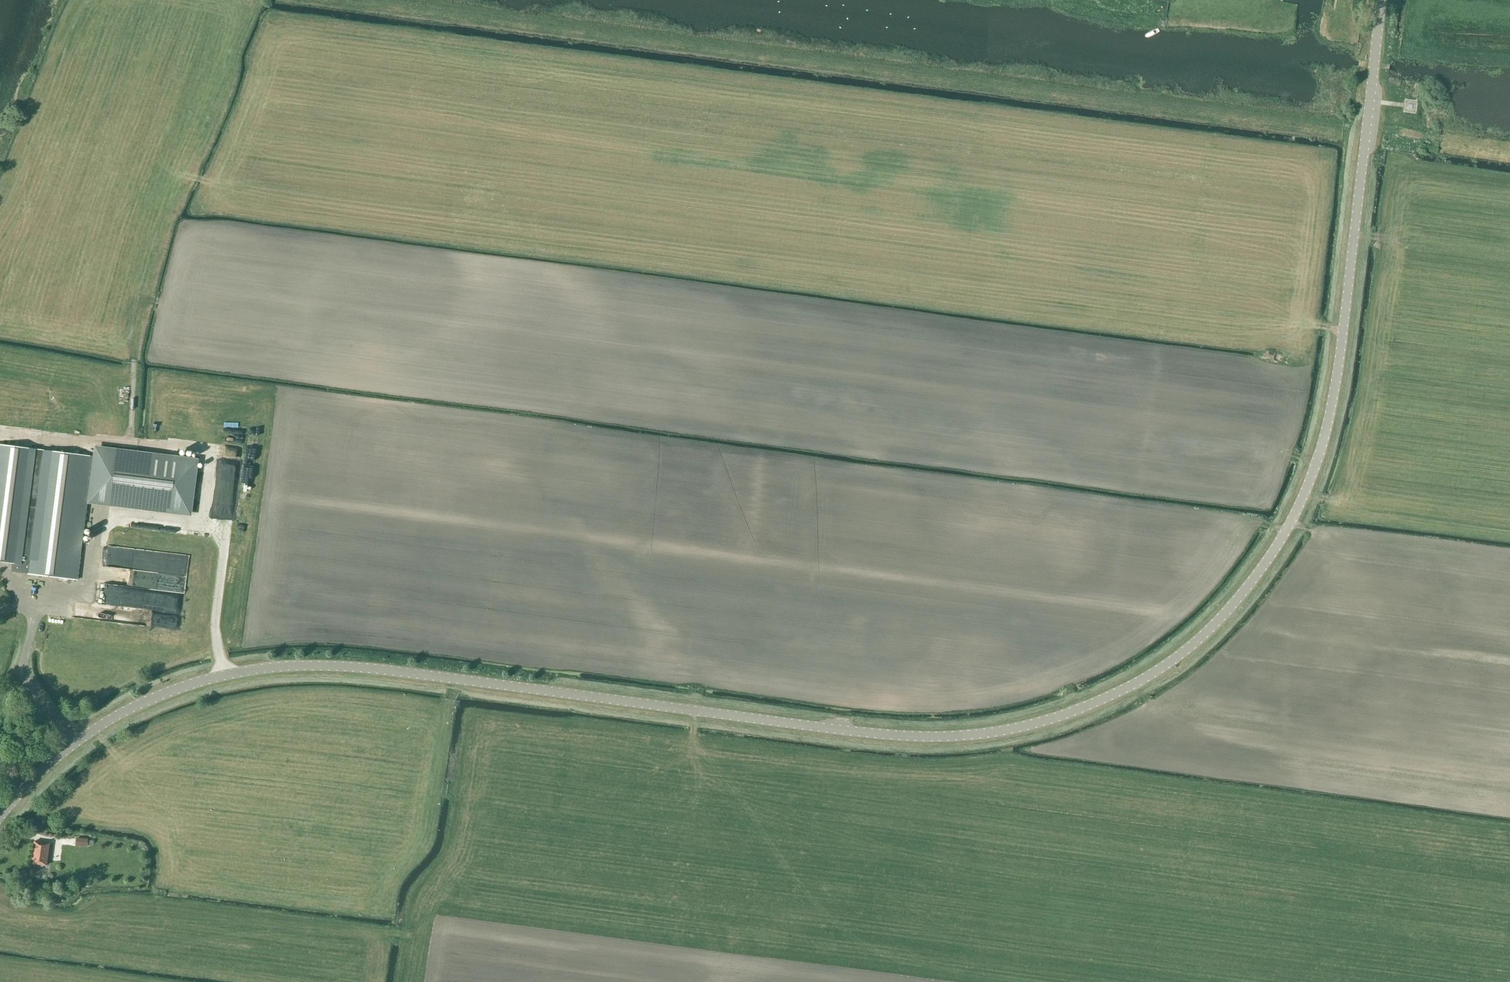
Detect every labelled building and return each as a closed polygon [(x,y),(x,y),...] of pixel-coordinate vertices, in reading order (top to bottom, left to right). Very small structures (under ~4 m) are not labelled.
[(96,449),(95,457),(91,457),(92,456),(0,445),(0,562),(22,565),(20,573),(76,580),(86,499),(90,500),(91,500),(189,513),(192,489),(194,485),(195,481),(195,477),(194,473),(196,462),(96,449)] [(227,472),(226,479),(234,480),(235,453),(222,453),(222,472),(227,472)] [(180,591),(182,572),(97,564),(95,584),(158,590),(157,599),(173,601),(174,591),(180,591)] [(0,572),(0,578),(5,589),(10,587),(3,571),(0,572)] [(43,689),(37,694),(47,706),(53,702),(43,689)] [(50,843),(34,841),(32,863),(47,865),(50,843)]
